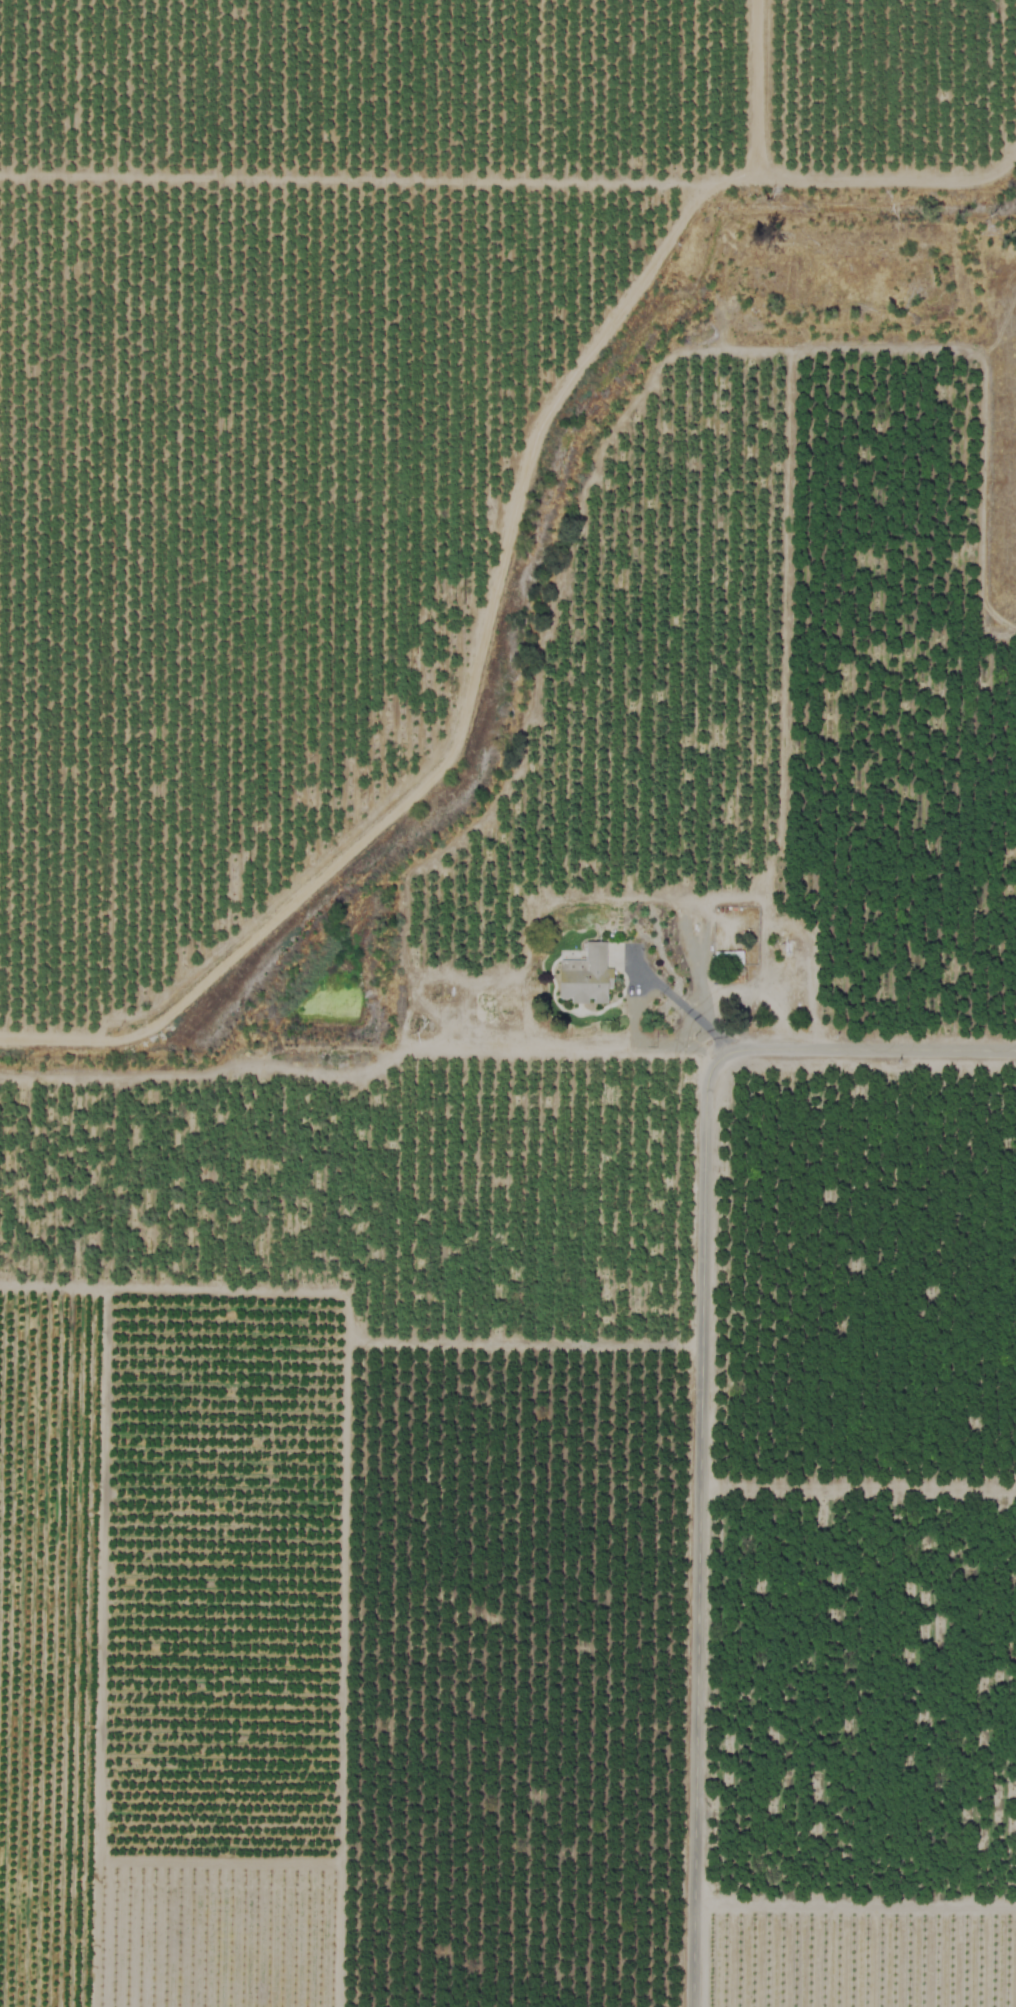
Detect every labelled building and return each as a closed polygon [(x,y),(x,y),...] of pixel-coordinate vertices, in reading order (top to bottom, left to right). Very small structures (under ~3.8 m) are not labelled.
[(558,961),(558,999),(570,999),(570,1004),(590,1004),(607,1004),(607,988),(612,988),(612,969),(604,969),(605,942),(584,942),(584,961),(558,961)] [(726,966),(742,966),(741,951),(713,952),(714,962),(725,961),(726,966)]
